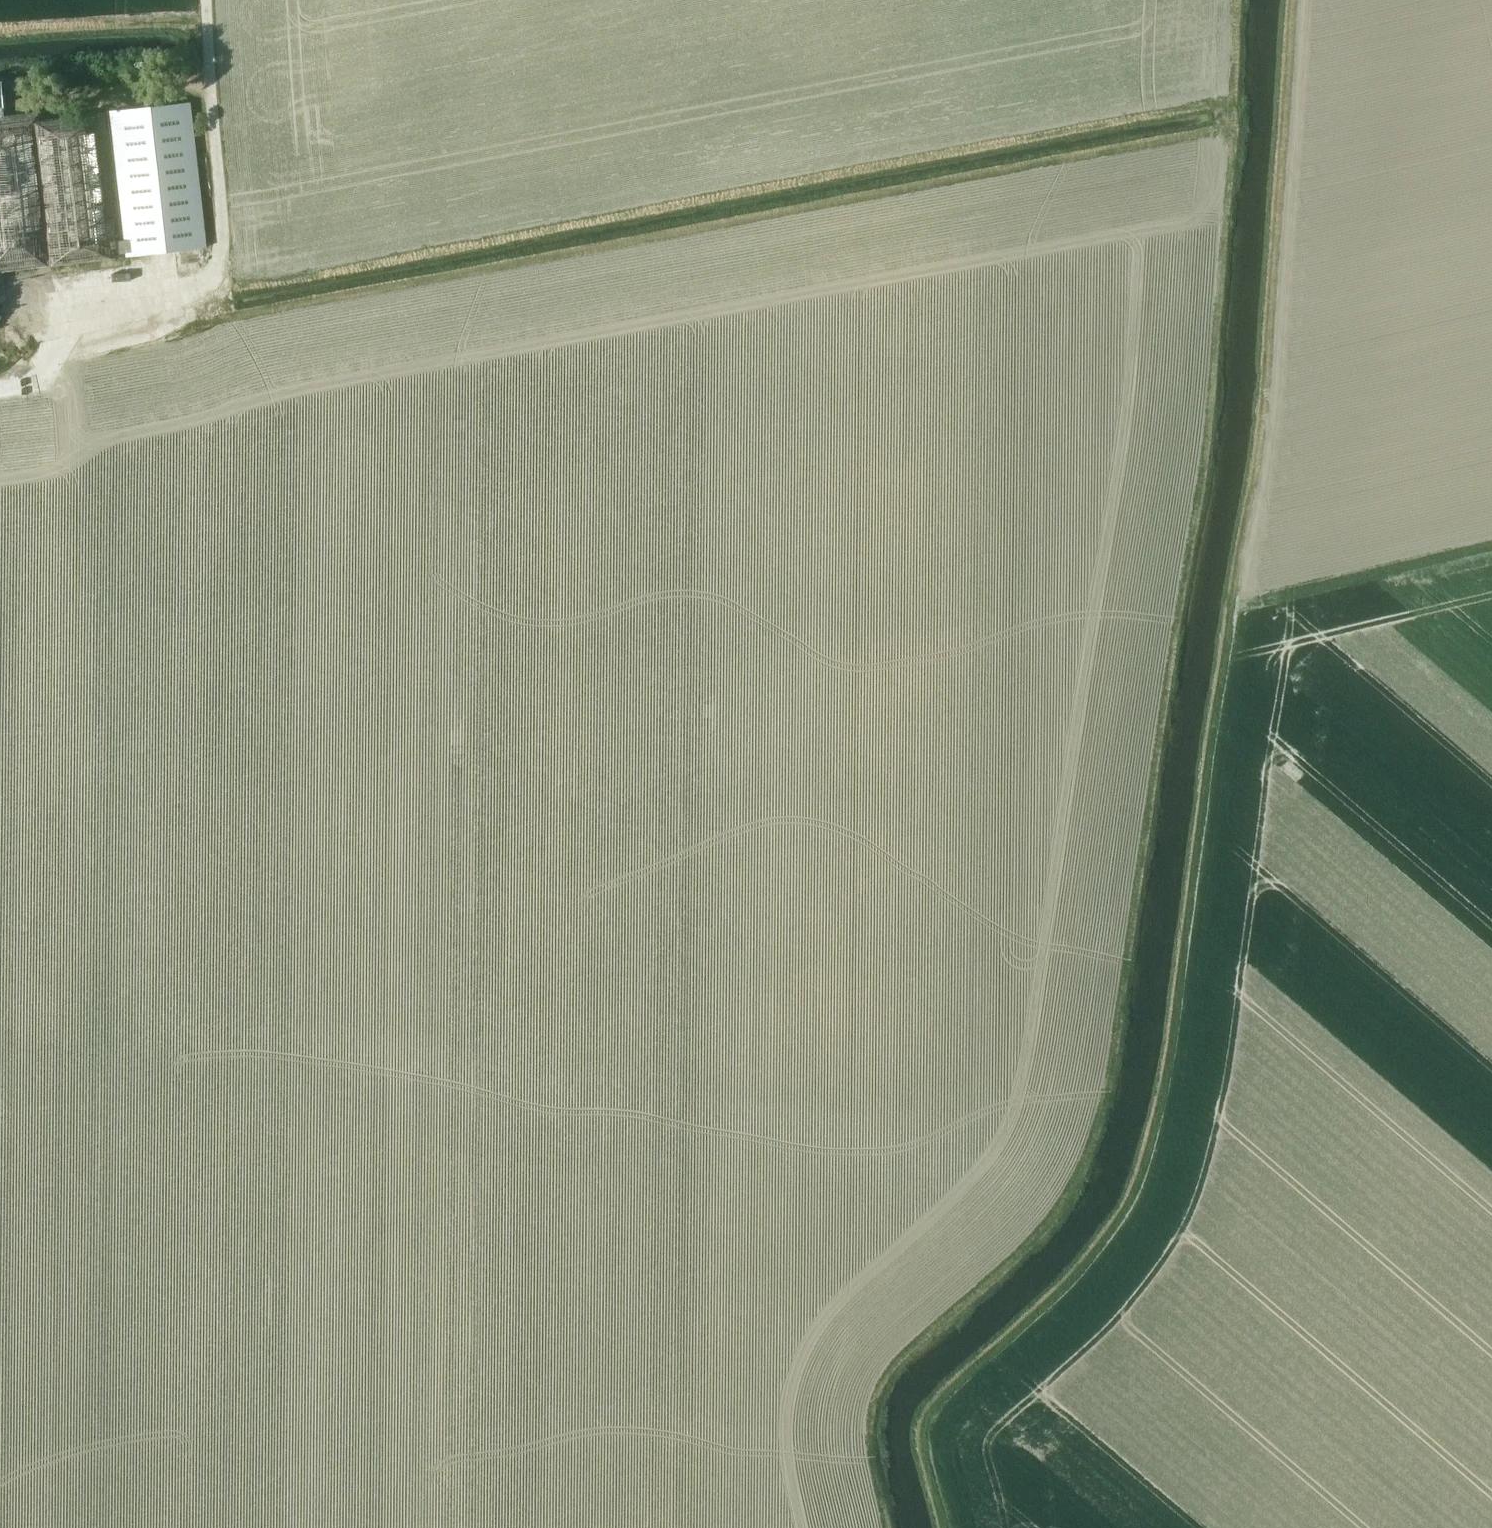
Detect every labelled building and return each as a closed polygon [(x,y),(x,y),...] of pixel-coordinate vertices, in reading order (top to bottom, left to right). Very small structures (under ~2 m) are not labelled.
[(0,87),(0,271),(206,246),(190,101),(44,117),(43,109),(3,113),(2,102),(1,102),(0,87)]
